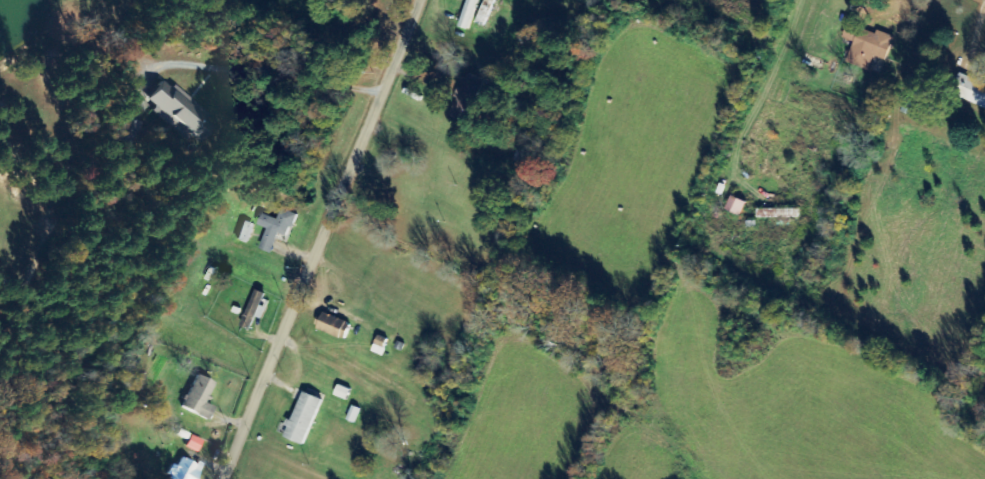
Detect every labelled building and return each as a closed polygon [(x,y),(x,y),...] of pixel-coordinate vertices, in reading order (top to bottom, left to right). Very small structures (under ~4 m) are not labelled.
[(488,28),(496,7),(488,4),(480,24),(488,28)] [(898,39),(852,25),(847,40),(857,43),(851,64),(873,71),(877,57),(891,61),(898,39)] [(984,108),(984,85),(973,80),(966,100),(984,108)] [(175,86),(172,89),(165,82),(148,102),(190,139),(192,136),(202,144),(210,136),(200,127),(209,116),(175,86)] [(931,126),(936,115),(920,107),(915,119),(931,126)] [(144,124),(125,116),(115,140),(135,148),(144,124)] [(745,218),(751,203),(735,197),(729,212),(745,218)] [(262,227),(270,229),(263,251),(276,254),(282,235),(293,238),(300,214),(284,210),(281,220),(265,215),(262,227)] [(762,211),(762,220),(803,220),(803,210),(762,211)] [(240,242),(252,244),(257,225),(245,222),(240,242)] [(257,319),(265,322),(268,309),(265,308),(269,294),(257,291),(246,328),(254,330),(257,319)] [(376,353),(387,357),(391,342),(380,339),(376,353)] [(217,408),(207,404),(217,383),(198,375),(183,408),(211,421),(217,408)] [(307,446),(327,401),(308,393),(294,425),(288,438),(307,446)] [(199,453),(204,441),(192,436),(187,447),(199,453)] [(183,457),(180,466),(174,464),(168,478),(200,478),(205,466),(183,457)]
